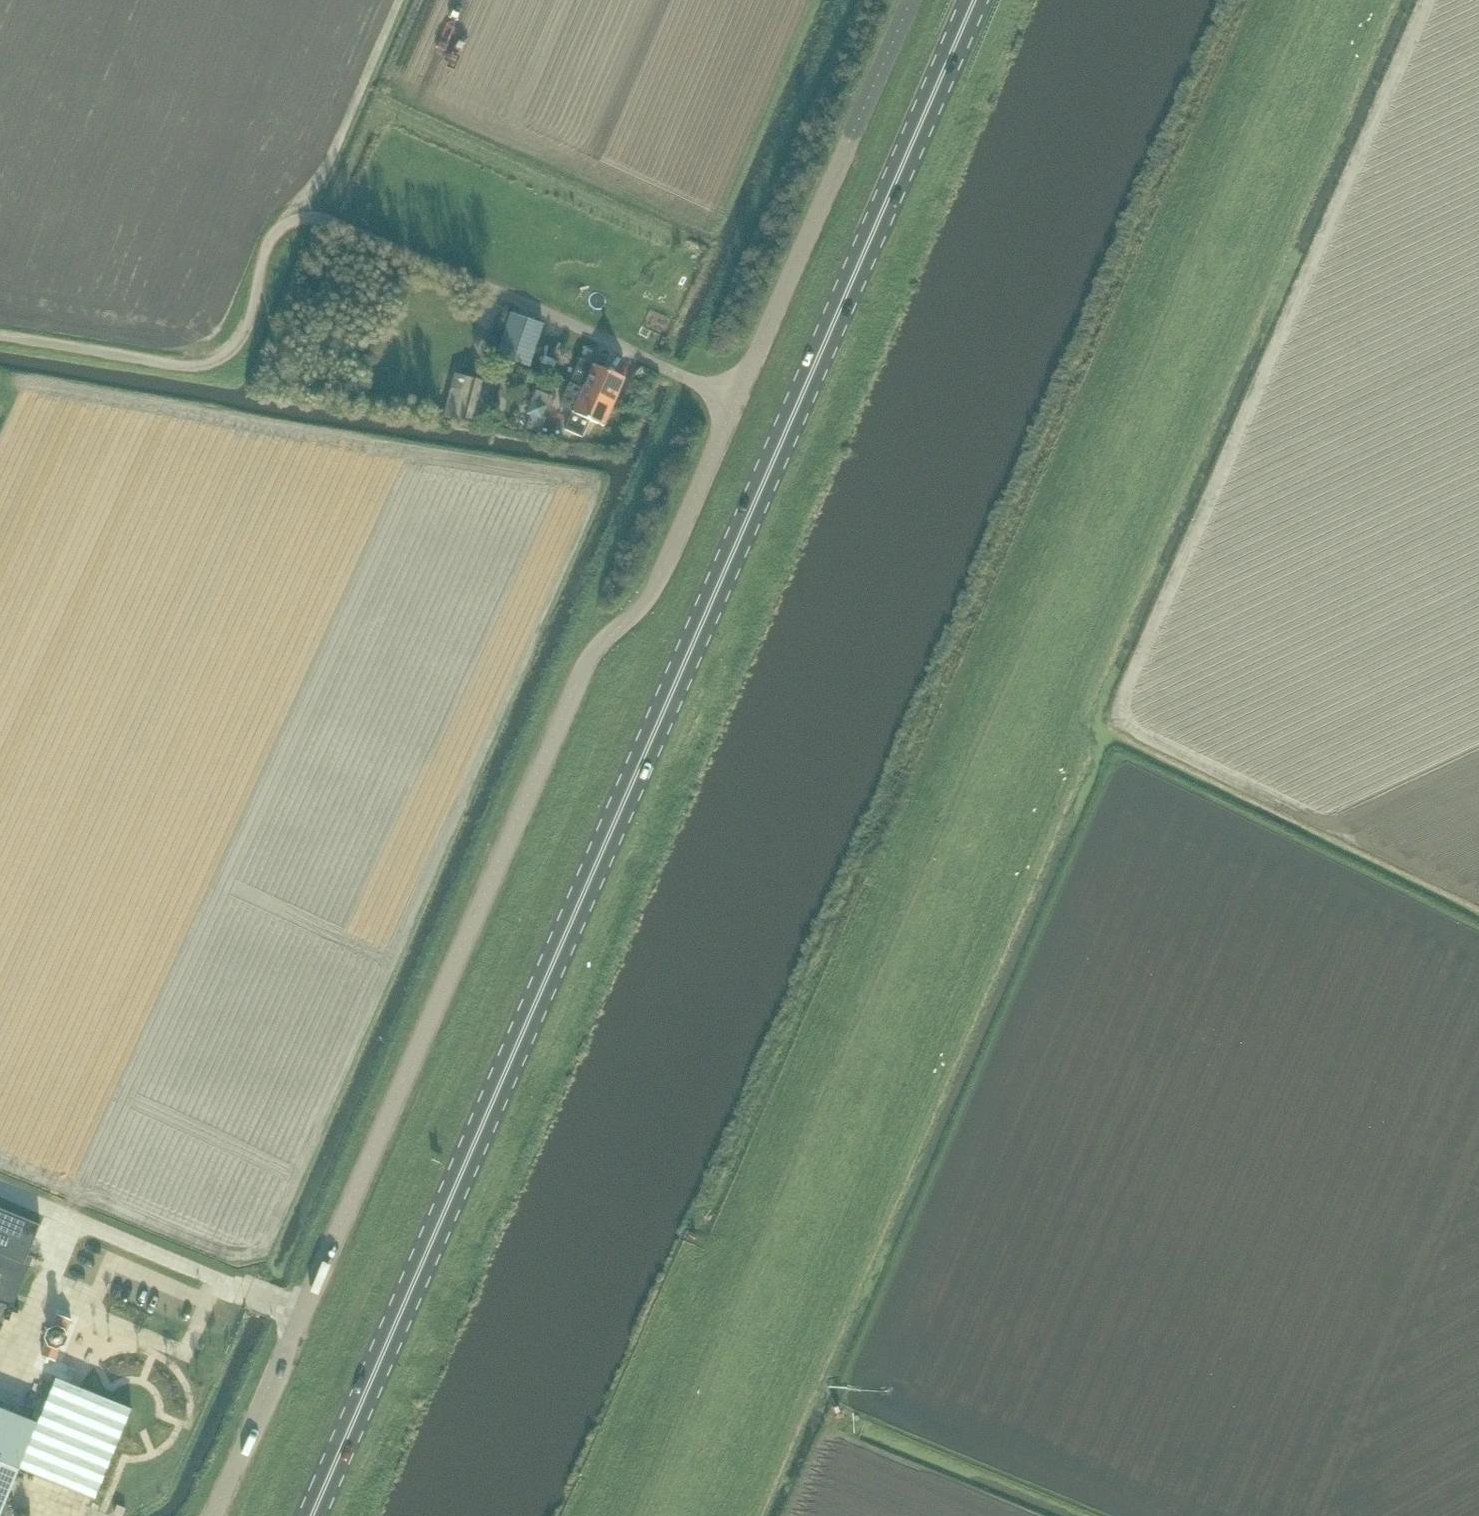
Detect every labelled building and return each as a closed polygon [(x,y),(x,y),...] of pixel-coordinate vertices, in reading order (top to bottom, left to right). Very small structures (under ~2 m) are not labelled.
[(530,354),(538,331),(514,323),(506,347),(530,354)] [(593,364),(593,365),(581,360),(571,383),(615,402),(625,378),(593,364)] [(496,384),(468,377),(456,375),(446,418),(461,421),(462,417),(474,420),(475,417),(486,420),(496,384)] [(566,395),(560,406),(573,412),(566,429),(583,436),(590,420),(604,426),(615,402),(571,383),(566,395)] [(533,415),(528,429),(540,434),(546,420),(533,415)] [(25,1265),(29,1256),(41,1225),(0,1209),(0,1255),(25,1265)] [(0,1255),(0,1298),(13,1303),(28,1266),(25,1265),(0,1255)] [(19,1468),(50,1481),(95,1499),(132,1409),(56,1378),(38,1423),(37,1422),(0,1407),(0,1515),(19,1468)]
